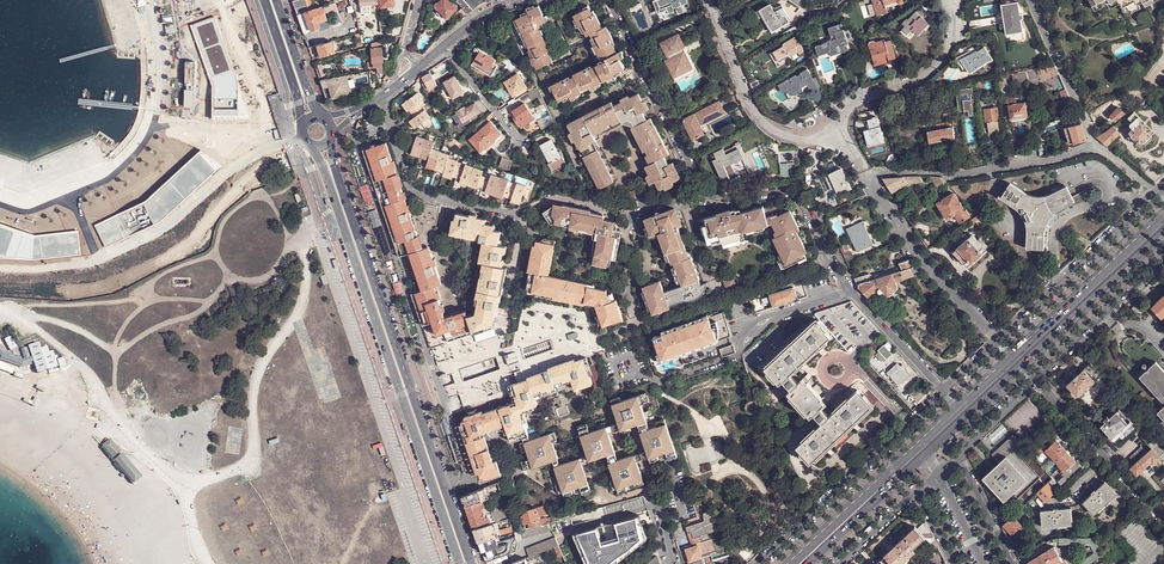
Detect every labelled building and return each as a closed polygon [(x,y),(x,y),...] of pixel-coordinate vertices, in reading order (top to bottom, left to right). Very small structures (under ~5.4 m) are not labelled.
[(297,14),(304,12),(310,10),(308,5),(307,3),(306,0),(297,0),(293,1),(297,14)] [(458,10),(449,0),(443,0),(442,0),(440,3),(436,6),(439,10),(444,15),(448,19),(458,10)] [(469,14),(474,10),(481,4),(489,1),(492,0),(470,0),(467,2),(465,0),(459,0),(457,1),(463,7),(468,13),(469,14)] [(659,10),(666,7),(669,14),(675,12),(673,9),(675,8),(678,15),(687,11),(686,7),(685,4),(683,4),(681,0),(657,0),(655,1),(659,10)] [(870,0),(866,0),(859,1),(863,18),(873,16),(870,0)] [(877,16),(888,12),(888,11),(887,8),(888,7),(899,4),(902,4),(903,3),(903,1),(903,0),(881,0),(880,1),(879,0),(873,0),(872,0),(877,16)] [(1104,5),(1101,1),(1098,3),(1096,0),(1090,0),(1095,10),(1104,5)] [(137,2),(138,11),(147,10),(146,1),(137,2)] [(1007,4),(1006,4),(1011,34),(1012,33),(1017,33),(1024,31),(1022,19),(1025,18),(1024,14),(1021,14),(1019,2),(1012,3),(1007,4)] [(304,12),(311,31),(320,27),(318,23),(327,19),(324,11),(337,7),(335,3),(330,5),(329,4),(323,6),(313,9),(310,10),(304,12)] [(552,84),(565,78),(567,77),(568,77),(571,76),(571,77),(575,75),(574,73),(589,66),(590,66),(592,65),(593,66),(597,64),(601,62),(600,61),(603,60),(603,59),(599,52),(598,52),(594,46),(595,45),(596,45),(593,38),(594,37),(592,33),(588,35),(586,31),(585,32),(581,25),(580,25),(579,25),(576,19),(577,18),(575,14),(582,11),(578,3),(556,15),(576,54),(555,65),(553,61),(545,64),(537,68),(537,69),(550,95),(556,92),(555,89),(553,90),(550,85),(552,84)] [(640,3),(629,8),(631,12),(642,8),(640,3)] [(519,25),(530,45),(545,38),(543,34),(541,29),(540,27),(542,26),(541,24),(544,22),(548,21),(548,20),(545,15),(540,4),(536,6),(529,10),(530,12),(523,15),(517,18),(517,19),(520,25),(519,25)] [(778,10),(775,12),(773,7),(771,4),(756,12),(760,18),(764,16),(773,31),(784,25),(786,27),(790,25),(789,22),(790,21),(782,7),(778,10)] [(1011,34),(1006,4),(1003,5),(1004,15),(1003,15),(1003,16),(1004,23),(1005,24),(1006,24),(1007,34),(1011,34)] [(603,59),(619,52),(615,44),(617,43),(608,25),(604,27),(596,12),(595,13),(593,10),(591,6),(590,6),(586,8),(582,11),(575,14),(577,18),(580,25),(581,25),(582,24),(586,31),(588,35),(592,33),(594,37),(597,44),(596,45),(595,45),(599,52),(603,59)] [(463,16),(468,13),(463,7),(459,11),(463,16)] [(900,32),(905,37),(912,30),(917,35),(924,28),(925,29),(930,25),(922,17),(925,13),(921,8),(917,12),(916,11),(908,20),(907,18),(902,23),(905,26),(900,32)] [(297,14),(304,33),(311,31),(304,12),(297,14)] [(214,17),(191,25),(212,86),(212,120),(251,120),(214,17)] [(149,19),(139,21),(143,39),(153,37),(149,19)] [(829,28),(832,36),(832,34),(833,33),(844,30),(842,23),(829,28)] [(528,46),(530,45),(519,25),(518,26),(528,46)] [(917,35),(919,36),(925,29),(924,28),(917,35)] [(816,46),(819,57),(820,57),(820,56),(830,53),(832,56),(842,53),(843,53),(851,52),(851,51),(849,51),(847,45),(849,44),(844,30),(833,33),(832,34),(832,36),(832,37),(832,40),(822,44),(816,46)] [(666,60),(676,82),(696,72),(691,61),(692,61),(691,59),(685,47),(679,34),(661,43),(669,59),(666,60)] [(798,51),(799,53),(803,51),(802,44),(801,44),(800,43),(802,41),(799,35),(796,36),(783,45),(783,46),(773,52),(779,61),(785,58),(786,60),(791,57),(790,56),(798,51)] [(530,50),(533,56),(532,57),(535,63),(537,68),(545,64),(553,61),(554,60),(552,56),(551,54),(552,53),(552,52),(545,38),(530,45),(532,49),(530,50)] [(874,60),(874,61),(888,56),(888,58),(889,60),(897,58),(897,57),(896,57),(891,41),(892,40),(891,40),(886,41),(885,40),(876,42),(874,41),(870,42),(869,44),(871,50),(874,60)] [(317,46),(320,57),(335,53),(332,41),(317,46)] [(984,46),(975,52),(973,53),(974,54),(985,47),(984,46)] [(380,67),(380,78),(385,78),(383,62),(383,61),(383,55),(382,47),(372,48),(373,61),(373,63),(373,67),(380,67)] [(956,58),(963,69),(966,68),(961,59),(973,53),(975,52),(973,47),(971,49),(972,50),(959,56),(956,58)] [(966,68),(970,73),(982,65),(983,66),(984,65),(983,64),(990,60),(991,61),(993,60),(985,47),(974,54),(973,53),(961,59),(966,68)] [(597,64),(605,81),(609,79),(617,75),(616,73),(622,70),(626,68),(621,58),(623,57),(621,51),(619,52),(603,59),(603,60),(604,61),(601,62),(597,64)] [(483,72),(492,77),(493,74),(498,66),(493,63),(495,60),(480,52),(473,63),(472,66),(477,68),(483,72)] [(779,61),(773,52),(770,54),(778,67),(792,59),(791,57),(786,60),(785,58),(779,61)] [(888,63),(887,61),(887,59),(888,58),(888,56),(874,61),(874,60),(873,61),(875,67),(888,63)] [(512,61),(507,58),(504,62),(508,65),(505,69),(510,72),(519,66),(512,61)] [(318,66),(322,77),(326,76),(322,64),(318,66)] [(575,75),(582,89),(586,87),(593,84),(594,86),(602,83),(605,81),(597,64),(593,66),(590,68),(590,66),(589,66),(574,73),(575,75)] [(1057,69),(1055,64),(1043,66),(1037,69),(1040,75),(1041,74),(1051,71),(1052,71),(1057,69)] [(1028,80),(1028,81),(1041,78),(1041,74),(1040,75),(1037,69),(1043,66),(1027,70),(1028,80)] [(805,80),(813,95),(814,94),(813,94),(813,93),(819,89),(807,70),(801,73),(801,75),(805,80)] [(1012,73),(1015,82),(1028,80),(1027,70),(1012,73)] [(428,88),(436,84),(430,73),(423,77),(422,77),(428,88)] [(512,94),(513,96),(527,87),(522,79),(520,76),(519,74),(503,84),(504,86),(504,87),(507,91),(509,90),(512,94)] [(320,81),(327,100),(350,93),(347,75),(320,81)] [(571,77),(568,78),(568,77),(567,77),(565,78),(552,84),(555,89),(556,92),(561,100),(564,98),(571,95),(572,97),(573,97),(579,94),(583,91),(582,89),(575,75),(571,77)] [(789,91),(792,98),(804,91),(799,84),(805,80),(801,75),(797,78),(796,76),(790,79),(789,76),(783,79),(785,82),(784,82),(784,83),(785,83),(787,87),(788,90),(786,91),(787,92),(789,91)] [(462,88),(461,85),(455,76),(445,82),(454,99),(464,93),(465,93),(464,92),(462,88)] [(983,80),(976,81),(978,89),(978,91),(985,89),(983,80)] [(528,87),(530,91),(528,92),(533,100),(538,97),(540,99),(543,98),(542,96),(538,87),(535,82),(528,87)] [(974,94),(973,88),(957,90),(959,107),(964,106),(965,112),(969,111),(970,116),(975,116),(972,94),(974,94)] [(410,109),(423,100),(424,99),(418,92),(403,103),(408,110),(410,109)] [(613,101),(606,105),(568,123),(572,131),(571,132),(576,140),(581,151),(583,150),(592,146),(591,143),(597,140),(595,135),(604,130),(610,127),(609,124),(613,122),(614,125),(623,121),(624,123),(626,123),(633,125),(633,127),(637,125),(642,123),(648,120),(644,112),(648,110),(644,101),(640,93),(631,97),(629,98),(622,101),(615,105),(613,101)] [(422,107),(426,104),(423,100),(410,109),(413,114),(422,107)] [(1017,101),(1007,102),(1008,108),(1010,108),(1011,119),(1028,116),(1025,103),(1017,104),(1017,101)] [(694,114),(699,125),(717,115),(718,116),(724,113),(719,103),(719,102),(702,111),(697,113),(694,114)] [(459,125),(461,127),(472,121),(470,119),(482,112),(477,103),(474,104),(469,107),(467,108),(466,106),(457,111),(458,113),(454,116),(459,125)] [(521,123),(534,115),(526,103),(514,111),(513,110),(513,111),(514,112),(517,117),(521,123)] [(424,110),(422,107),(413,114),(415,116),(424,110)] [(986,122),(987,122),(998,121),(999,121),(997,107),(984,109),(986,122)] [(1125,113),(1119,107),(1110,115),(1115,121),(1125,113)] [(1133,138),(1140,146),(1143,143),(1146,141),(1148,143),(1151,140),(1149,138),(1151,135),(1154,133),(1144,121),(1151,114),(1146,108),(1138,115),(1135,112),(1128,117),(1129,118),(1127,119),(1131,123),(1130,124),(1128,127),(1129,127),(1127,129),(1127,130),(1127,131),(1129,132),(1128,133),(1130,135),(1128,137),(1130,140),(1133,138)] [(426,109),(424,110),(415,116),(410,120),(415,128),(422,122),(429,117),(431,116),(426,109)] [(690,134),(701,129),(699,125),(694,114),(683,120),(690,134)] [(536,118),(534,115),(521,123),(519,125),(521,126),(523,126),(536,118)] [(432,122),(429,117),(422,122),(426,126),(432,122)] [(650,162),(650,164),(646,166),(650,174),(646,176),(651,184),(657,181),(661,190),(666,187),(672,184),(675,183),(674,182),(682,177),(676,165),(675,162),(669,164),(666,156),(670,154),(668,150),(652,118),(648,120),(642,123),(637,125),(633,127),(632,127),(644,152),(647,150),(649,154),(646,155),(650,162)] [(481,130),(492,144),(496,141),(496,140),(502,134),(491,121),(488,124),(484,119),(477,126),(481,130)] [(645,176),(646,176),(650,174),(646,166),(650,164),(650,162),(646,155),(649,154),(647,150),(644,152),(632,127),(633,127),(633,125),(626,123),(624,123),(623,121),(614,125),(613,122),(609,124),(610,127),(604,130),(595,135),(597,140),(599,145),(597,146),(598,149),(615,181),(619,189),(645,176)] [(987,122),(988,130),(999,129),(998,121),(987,122)] [(935,128),(935,130),(951,127),(950,122),(936,124),(937,128),(935,128)] [(1075,143),(1086,140),(1081,123),(1069,127),(1074,142),(1074,143),(1075,143)] [(951,127),(935,130),(927,132),(929,142),(955,137),(953,126),(951,127)] [(1098,137),(1107,145),(1120,133),(1114,126),(1107,131),(1098,137)] [(1070,143),(1074,142),(1069,127),(1065,128),(1067,135),(1070,143)] [(704,134),(701,129),(690,134),(693,139),(704,134)] [(492,144),(481,130),(470,139),(481,151),(487,146),(488,147),(489,147),(492,144)] [(873,149),(875,153),(884,149),(880,138),(881,138),(879,130),(873,131),(872,131),(873,132),(876,138),(873,139),(872,138),(866,140),(871,150),(873,149)] [(504,137),(502,134),(496,140),(496,141),(497,142),(498,143),(504,137)] [(420,156),(426,138),(418,135),(417,138),(416,138),(413,148),(411,153),(420,156)] [(461,152),(464,148),(466,145),(461,141),(454,137),(450,141),(448,145),(456,149),(461,152)] [(434,146),(435,141),(426,138),(420,156),(429,160),(433,148),(434,146)] [(549,164),(553,172),(554,171),(567,164),(563,156),(561,156),(552,139),(542,144),(540,145),(550,163),(548,163),(549,164)] [(599,145),(597,140),(591,143),(592,146),(583,150),(586,156),(598,149),(597,146),(599,145)] [(401,186),(397,173),(395,167),(393,160),(387,142),(370,148),(380,178),(389,204),(406,254),(410,253),(418,278),(422,290),(419,291),(429,323),(432,322),(435,321),(446,317),(444,311),(441,304),(439,298),(437,292),(435,286),(442,283),(438,271),(436,265),(434,258),(430,246),(424,248),(423,248),(418,235),(410,211),(408,204),(406,198),(403,192),(401,186)] [(746,165),(748,169),(750,168),(742,149),(739,144),(736,146),(737,147),(738,149),(738,150),(739,149),(743,158),(746,165)] [(977,145),(969,146),(971,167),(980,165),(979,157),(981,157),(981,154),(979,154),(977,145)] [(487,146),(481,151),(484,154),(490,148),(489,147),(488,147),(487,146)] [(735,146),(724,151),(726,155),(738,149),(737,147),(736,147),(735,146)] [(370,148),(364,150),(382,205),(389,204),(380,178),(370,148)] [(433,148),(429,160),(427,166),(435,169),(442,151),(433,148)] [(615,181),(598,149),(586,156),(584,157),(600,189),(615,181)] [(713,178),(718,181),(729,177),(735,174),(730,164),(743,158),(739,149),(738,150),(726,155),(724,151),(723,149),(714,153),(710,155),(720,175),(713,178)] [(884,149),(875,153),(879,160),(890,155),(886,149),(884,149)] [(222,166),(200,150),(145,202),(95,225),(105,248),(160,222),(222,166)] [(450,154),(442,151),(435,169),(444,172),(449,157),(450,155),(450,154)] [(449,157),(444,172),(443,175),(452,178),(453,176),(457,165),(459,160),(449,157)] [(501,166),(511,169),(513,161),(503,158),(501,166)] [(466,163),(465,168),(461,179),(460,182),(469,185),(475,167),(466,163)] [(787,163),(780,164),(781,177),(796,176),(795,167),(788,168),(787,163)] [(484,170),(475,167),(469,185),(477,188),(478,186),(482,175),(484,170)] [(750,168),(748,169),(742,172),(745,179),(748,178),(749,181),(756,180),(750,168)] [(834,196),(840,194),(830,174),(838,170),(837,168),(824,174),(831,189),(832,191),(834,196)] [(830,174),(840,194),(852,188),(847,177),(846,177),(845,174),(842,168),(838,170),(830,174)] [(492,174),(490,178),(486,189),(486,192),(494,195),(500,176),(492,174)] [(482,187),(486,189),(490,178),(486,176),(482,187)] [(510,180),(500,176),(494,195),(503,198),(504,196),(508,185),(510,180)] [(931,176),(938,188),(943,185),(947,182),(942,177),(931,176)] [(883,178),(892,193),(907,184),(906,181),(903,177),(883,178)] [(511,201),(520,204),(523,196),(527,197),(530,189),(526,187),(526,185),(518,182),(516,188),(512,186),(508,197),(512,199),(511,201)] [(947,182),(943,185),(947,192),(953,188),(948,183),(947,182)] [(1026,248),(1045,249),(1045,232),(1046,226),(1047,223),(1049,220),(1051,216),(1055,213),(1058,211),(1075,202),(1067,186),(1052,193),(1048,195),(1043,196),(1038,196),(1033,195),(1028,194),(1023,191),(1010,183),(1001,198),(1018,209),(1022,214),(1023,217),(1025,220),(1026,223),(1027,227),(1026,248)] [(958,216),(961,221),(970,215),(966,209),(965,210),(954,193),(949,196),(942,200),(938,203),(941,207),(945,214),(947,218),(951,216),(953,219),(958,216)] [(382,205),(400,256),(406,254),(389,204),(382,205)] [(591,210),(580,208),(569,206),(567,206),(567,209),(564,208),(564,207),(554,205),(544,212),(547,217),(549,216),(554,223),(555,222),(565,224),(566,223),(571,224),(571,225),(576,226),(576,227),(585,229),(597,232),(596,239),(598,239),(593,264),(607,267),(609,258),(613,259),(619,229),(615,228),(616,221),(605,219),(606,217),(604,214),(592,212),(591,210)] [(775,237),(782,251),(783,253),(780,254),(778,256),(780,259),(784,268),(806,257),(801,245),(803,244),(796,227),(799,226),(792,214),(790,215),(788,211),(783,213),(782,210),(774,206),(760,210),(759,207),(733,214),(732,212),(731,211),(729,211),(728,212),(728,211),(724,212),(705,218),(707,222),(707,224),(703,226),(708,244),(720,240),(720,243),(721,243),(722,245),(740,240),(738,233),(747,231),(749,232),(754,231),(755,229),(756,228),(758,230),(763,228),(763,226),(772,224),(778,236),(775,237)] [(683,285),(699,279),(700,279),(698,275),(696,275),(696,273),(697,272),(696,268),(694,268),(692,261),(693,261),(692,256),(690,257),(688,253),(686,253),(685,251),(687,250),(685,245),(684,246),(681,239),(683,239),(681,234),(683,233),(686,227),(681,210),(674,207),(667,210),(667,212),(663,213),(661,212),(649,217),(650,220),(646,221),(648,227),(649,227),(652,235),(661,232),(673,263),(675,263),(683,285)] [(941,216),(945,214),(941,207),(936,210),(941,216)] [(479,262),(483,263),(482,269),(485,270),(483,276),(481,276),(476,296),(477,297),(479,297),(478,304),(476,313),(469,315),(472,327),(473,330),(494,323),(496,313),(499,301),(505,267),(503,266),(501,266),(502,259),(504,253),(505,246),(498,244),(501,231),(495,229),(496,225),(486,223),(484,222),(485,218),(478,216),(470,215),(457,212),(456,219),(453,231),(451,230),(450,233),(480,240),(480,241),(483,241),(479,262)] [(977,215),(970,220),(972,224),(976,221),(978,220),(978,219),(980,218),(977,215)] [(985,223),(980,218),(978,219),(978,220),(976,221),(981,227),(985,223)] [(847,229),(858,252),(874,244),(871,239),(871,238),(870,235),(869,234),(866,228),(867,227),(867,226),(866,225),(865,222),(865,221),(864,220),(847,229)] [(78,231),(34,235),(0,223),(0,258),(33,260),(80,255),(78,231)] [(533,293),(554,297),(585,302),(596,305),(603,325),(611,322),(623,318),(615,295),(614,293),(612,292),(614,292),(612,285),(613,284),(614,284),(610,274),(597,272),(597,269),(568,264),(569,262),(574,229),(553,225),(551,226),(550,230),(548,241),(545,240),(543,240),(541,242),(540,244),(536,243),(535,246),(530,274),(528,288),(529,290),(530,291),(533,293)] [(961,260),(968,267),(987,250),(981,243),(977,238),(972,234),(969,237),(965,233),(963,235),(962,234),(957,238),(959,239),(956,241),(958,243),(952,249),(954,251),(953,251),(955,253),(961,260)] [(773,238),(778,249),(780,254),(783,253),(782,251),(775,237),(773,238)] [(843,246),(840,248),(843,255),(848,264),(857,261),(851,250),(850,251),(849,248),(845,250),(843,246)] [(968,267),(970,270),(989,252),(987,250),(968,267)] [(859,287),(869,298),(878,290),(879,289),(881,288),(882,289),(883,290),(888,295),(889,295),(891,295),(898,289),(898,288),(898,286),(896,281),(912,276),(920,273),(914,266),(909,259),(900,263),(903,270),(874,278),(872,274),(870,273),(857,277),(855,278),(859,287)] [(638,263),(640,269),(646,267),(644,261),(638,263)] [(499,301),(496,313),(494,323),(473,330),(475,334),(496,326),(498,312),(500,307),(507,267),(505,267),(499,301)] [(734,276),(723,280),(726,289),(737,285),(734,276)] [(683,285),(665,292),(670,305),(685,299),(688,300),(693,299),(697,298),(701,295),(704,292),(706,288),(707,283),(701,285),(699,279),(683,285)] [(931,285),(926,279),(922,283),(927,289),(931,285)] [(668,308),(670,305),(665,292),(660,281),(646,286),(644,289),(645,292),(647,291),(652,308),(651,308),(652,312),(655,313),(668,308)] [(773,307),(780,305),(798,299),(794,287),(769,294),(772,303),(773,307)] [(412,294),(423,325),(429,323),(419,291),(412,294)] [(1157,302),(1153,306),(1149,302),(1148,303),(1163,320),(1163,295),(1157,302)] [(836,338),(850,353),(858,345),(857,345),(850,352),(819,318),(816,315),(816,314),(817,313),(852,302),(872,324),(872,323),(852,301),(816,313),(815,315),(816,316),(831,333),(832,333),(836,338)] [(821,387),(826,391),(858,361),(856,359),(856,358),(863,351),(864,351),(866,349),(882,334),(874,326),(872,324),(852,302),(817,313),(816,314),(816,315),(819,318),(850,352),(857,345),(858,345),(850,353),(836,338),(825,349),(824,349),(820,353),(821,353),(808,365),(807,365),(804,368),(808,372),(807,373),(812,377),(821,387)] [(1139,316),(1143,312),(1136,304),(1132,308),(1139,316)] [(445,332),(446,335),(472,327),(469,315),(467,310),(446,317),(435,321),(438,330),(444,329),(445,332)] [(654,339),(661,360),(725,337),(726,338),(731,336),(724,312),(663,334),(663,336),(658,337),(657,336),(655,336),(654,337),(654,339)] [(835,410),(830,415),(821,406),(825,402),(821,398),(822,397),(817,391),(812,387),(807,382),(807,381),(806,382),(802,378),(798,382),(789,373),(799,365),(803,361),(816,349),(821,345),(830,335),(830,334),(821,324),(822,323),(819,320),(818,321),(817,320),(813,324),(813,323),(800,334),(801,335),(791,344),(790,344),(778,355),(779,356),(765,368),(768,371),(767,371),(768,372),(768,371),(772,375),(772,376),(776,380),(777,380),(779,383),(781,382),(788,390),(787,391),(791,395),(791,396),(795,400),(799,404),(799,405),(800,404),(803,408),(803,409),(804,409),(807,413),(808,413),(811,416),(812,415),(820,424),(816,427),(803,438),(804,439),(797,445),(811,461),(816,457),(816,458),(817,457),(816,457),(820,453),(821,454),(821,453),(825,450),(825,449),(827,447),(829,445),(830,445),(834,441),(835,441),(834,440),(838,437),(839,437),(838,437),(843,433),(843,432),(847,429),(848,429),(847,428),(851,425),(852,425),(852,424),(854,423),(856,421),(857,421),(856,420),(860,416),(861,417),(861,416),(865,412),(865,413),(866,412),(865,412),(869,408),(870,409),(869,408),(872,405),(858,389),(848,399),(847,398),(835,409),(835,410)] [(435,321),(432,322),(436,334),(437,334),(445,332),(444,329),(438,330),(435,321)] [(856,358),(856,359),(864,351),(883,334),(882,334),(874,326),(882,334),(866,349),(864,351),(863,351),(856,358)] [(475,334),(473,330),(472,327),(446,335),(449,342),(470,335),(475,334)] [(824,349),(825,349),(836,338),(824,349)] [(722,355),(735,352),(734,345),(720,348),(722,355)] [(821,345),(816,349),(820,353),(824,349),(821,345)] [(879,350),(887,359),(893,354),(885,345),(879,350)] [(509,354),(505,356),(508,366),(511,365),(519,362),(515,352),(509,354)] [(807,365),(808,365),(821,353),(820,353),(807,365)] [(21,359),(6,354),(4,360),(19,365),(21,359)] [(52,364),(54,357),(48,356),(47,357),(45,356),(41,356),(40,355),(34,357),(35,358),(32,359),(30,354),(24,356),(28,367),(34,364),(33,363),(36,362),(37,363),(43,361),(42,359),(45,359),(46,360),(46,362),(52,364)] [(572,378),(575,389),(592,383),(584,358),(575,360),(550,369),(551,372),(554,382),(563,379),(564,381),(572,378)] [(550,367),(550,369),(575,360),(575,358),(550,367)] [(803,361),(799,365),(803,369),(804,368),(807,365),(803,361)] [(831,397),(835,401),(856,382),(857,381),(859,381),(860,381),(861,381),(862,381),(864,382),(867,380),(871,375),(858,361),(826,391),(826,392),(826,393),(830,397),(831,397)] [(1156,361),(1139,376),(1163,402),(1163,400),(1163,370),(1156,361)] [(910,376),(898,363),(888,373),(899,385),(910,376)] [(1101,374),(1091,363),(1067,385),(1077,396),(1078,395),(1080,397),(1081,397),(1085,394),(1086,394),(1088,393),(1090,392),(1091,390),(1092,387),(1095,384),(1096,384),(1095,383),(1093,381),(1094,380),(1095,380),(1097,380),(1101,377),(1101,374)] [(528,377),(529,379),(551,372),(550,369),(528,377)] [(510,378),(512,385),(526,380),(523,370),(522,370),(518,371),(515,372),(516,376),(515,376),(510,378)] [(529,379),(533,392),(542,389),(543,391),(556,386),(554,382),(551,372),(529,379)] [(807,381),(807,382),(812,377),(807,373),(802,378),(806,382),(807,381)] [(812,377),(817,383),(821,387),(812,377)] [(460,421),(461,424),(461,426),(466,442),(467,444),(469,450),(471,458),(473,462),(477,474),(478,477),(480,477),(484,475),(485,479),(493,476),(501,474),(500,471),(496,460),(493,461),(492,456),(490,452),(486,439),(485,436),(484,435),(484,432),(492,429),(498,427),(505,425),(508,432),(508,433),(508,434),(511,441),(518,439),(523,437),(529,435),(526,428),(525,424),(524,420),(523,418),(521,411),(538,405),(533,392),(529,379),(526,380),(512,385),(514,390),(515,392),(518,402),(515,403),(483,413),(482,411),(477,413),(471,414),(465,416),(461,417),(462,420),(460,421)] [(927,397),(928,397),(931,393),(930,392),(919,379),(907,391),(919,404),(927,396),(927,397)] [(830,397),(835,402),(856,383),(857,382),(859,381),(861,381),(864,382),(862,381),(861,381),(860,381),(859,381),(857,381),(856,382),(835,401),(831,397),(830,397)] [(812,387),(817,391),(821,388),(825,392),(821,387),(817,383),(812,387)] [(657,454),(659,458),(660,462),(672,458),(677,456),(674,446),(666,422),(657,425),(649,428),(646,420),(641,403),(649,400),(646,391),(621,400),(620,396),(614,398),(611,399),(612,403),(615,411),(618,421),(621,428),(631,425),(630,423),(634,421),(635,424),(637,423),(647,449),(649,456),(649,457),(657,454)] [(826,393),(822,397),(821,398),(825,402),(830,397),(826,393)] [(745,409),(747,414),(750,416),(757,414),(759,411),(757,404),(753,402),(747,404),(745,409)] [(1090,410),(1083,416),(1088,421),(1095,414),(1090,410)] [(1112,438),(1128,423),(1117,411),(1110,417),(1108,416),(1104,419),(1106,421),(1101,426),(1112,438)] [(612,424),(607,425),(609,432),(614,430),(621,428),(618,421),(612,424)] [(508,433),(508,432),(505,425),(498,427),(499,430),(500,433),(501,435),(508,433)] [(590,460),(604,455),(607,454),(614,451),(616,451),(609,432),(607,425),(606,426),(597,429),(581,434),(583,440),(589,455),(590,460)] [(621,428),(622,433),(632,430),(631,425),(621,428)] [(459,445),(462,444),(464,443),(466,442),(461,426),(458,427),(457,428),(454,429),(459,445)] [(559,458),(550,432),(538,437),(530,439),(525,441),(528,450),(530,458),(533,467),(553,460),(559,458)] [(994,471),(993,470),(986,477),(1005,498),(1027,478),(1007,456),(1022,442),(1014,435),(1014,434),(993,454),(993,453),(993,454),(1000,461),(995,466),(997,468),(994,471)] [(1145,441),(1152,448),(1147,452),(1135,463),(1131,467),(1137,474),(1151,461),(1154,463),(1160,457),(1160,456),(1163,452),(1163,449),(1151,436),(1145,441)] [(1045,450),(1052,443),(1046,437),(1033,450),(1036,454),(1043,448),(1045,450)] [(143,477),(123,451),(122,452),(111,438),(103,445),(134,484),(143,477)] [(1055,461),(1067,451),(1056,440),(1045,450),(1055,461)] [(1135,463),(1147,452),(1141,446),(1129,457),(1135,463)] [(1035,459),(1029,453),(1031,451),(1028,448),(1027,450),(1025,448),(1019,454),(1040,478),(1019,499),(1024,505),(1025,504),(1037,493),(1053,478),(1046,470),(1038,462),(1035,459)] [(1039,456),(1045,450),(1043,448),(1036,454),(1039,456)] [(634,454),(636,460),(643,458),(649,456),(647,449),(641,451),(634,454)] [(477,474),(473,462),(471,458),(469,450),(466,451),(465,452),(462,453),(464,460),(466,464),(470,476),(473,475),(477,474)] [(607,454),(610,462),(617,459),(614,451),(607,454)] [(1061,487),(1083,468),(1083,467),(1082,463),(1080,461),(1077,460),(1076,460),(1067,451),(1055,461),(1058,464),(1058,465),(1062,470),(1060,472),(1063,475),(1056,481),(1061,487)] [(617,487),(619,492),(627,489),(626,485),(634,482),(643,479),(636,460),(634,454),(625,457),(626,459),(622,460),(621,458),(617,459),(610,462),(609,462),(614,479),(617,487)] [(555,466),(561,483),(564,492),(572,488),(581,486),(589,483),(582,463),(581,457),(561,464),(555,466)] [(524,462),(523,462),(526,469),(533,467),(530,458),(523,460),(524,462)] [(1053,478),(1037,493),(1045,501),(1054,492),(1050,488),(1054,484),(1059,490),(1062,488),(1061,487),(1056,481),(1053,478)] [(1094,495),(1085,504),(1094,514),(1107,502),(1116,493),(1105,482),(1096,491),(1095,489),(1092,493),(1094,495)] [(486,488),(489,498),(503,494),(499,483),(488,487),(486,488)] [(581,486),(584,494),(592,491),(589,483),(581,486)] [(463,496),(466,505),(484,500),(489,498),(486,488),(484,488),(478,490),(463,496)] [(1077,505),(1079,508),(1081,507),(1085,504),(1094,495),(1092,493),(1090,494),(1083,501),(1081,502),(1077,505)] [(466,505),(475,529),(492,524),(496,523),(510,519),(512,518),(506,502),(490,507),(489,502),(485,504),(484,500),(466,505)] [(546,505),(537,508),(539,516),(548,514),(546,505)] [(522,512),(526,528),(541,524),(540,519),(539,516),(537,508),(522,512)] [(560,510),(563,518),(564,518),(570,517),(567,508),(561,509),(560,510)] [(1018,521),(1026,514),(1025,512),(1021,508),(1013,516),(1018,521)] [(1073,524),(1071,510),(1059,511),(1058,508),(1054,508),(1054,510),(1041,511),(1043,527),(1055,525),(1055,526),(1073,524)] [(702,559),(703,557),(705,554),(717,550),(718,552),(725,550),(719,533),(709,536),(708,533),(717,530),(712,519),(710,511),(703,513),(705,520),(687,526),(689,532),(693,531),(695,537),(699,536),(701,541),(693,543),(683,546),(689,563),(687,563),(704,563),(702,559)] [(541,524),(549,522),(552,521),(560,519),(559,514),(552,516),(552,517),(551,518),(547,519),(547,517),(540,519),(541,524)] [(1004,526),(1012,534),(1030,518),(1026,514),(1018,521),(1013,516),(1003,526),(1004,526)] [(577,532),(588,563),(614,563),(646,538),(639,515),(616,521),(620,533),(603,538),(599,526),(577,532)] [(938,547),(925,521),(918,529),(926,537),(925,537),(929,544),(928,545),(931,553),(938,547)] [(526,528),(519,530),(522,538),(552,529),(549,522),(541,524),(526,528)] [(475,529),(479,542),(496,537),(495,532),(496,532),(495,529),(494,529),(493,528),(492,524),(475,529)] [(885,556),(892,563),(902,563),(909,557),(915,552),(913,549),(916,546),(925,537),(926,537),(918,529),(915,526),(905,535),(902,539),(893,547),(888,551),(884,555),(885,556)] [(1003,526),(1009,537),(1012,534),(1004,526),(1003,526)] [(500,531),(501,536),(514,532),(512,527),(500,531)] [(693,531),(689,532),(693,543),(701,541),(699,536),(695,537),(693,531)] [(496,537),(479,542),(487,562),(501,557),(501,556),(516,551),(517,550),(517,548),(518,542),(515,532),(514,532),(501,536),(496,537)] [(559,545),(556,537),(527,549),(530,557),(555,547),(559,545)] [(1077,563),(1089,563),(1102,555),(1099,548),(1094,537),(1059,537),(1059,541),(1059,543),(1060,543),(1089,543),(1090,545),(1094,551),(1094,553),(1077,563)] [(555,547),(559,556),(563,555),(559,545),(555,547)] [(1028,563),(1029,563),(1072,563),(1073,563),(1069,557),(1063,561),(1054,546),(1043,553),(1033,560),(1028,563)] [(658,552),(655,552),(655,550),(641,560),(643,563),(662,563),(658,552)]
